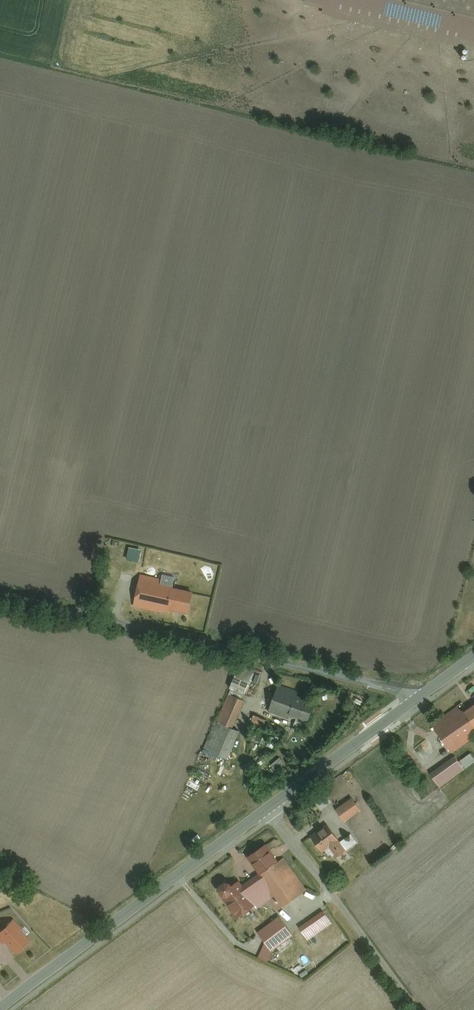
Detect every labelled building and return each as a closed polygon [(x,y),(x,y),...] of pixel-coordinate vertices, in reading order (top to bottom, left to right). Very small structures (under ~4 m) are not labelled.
[(304,2),(323,7),(321,12),(471,48),(472,43),(473,44),(473,0),(305,0),(304,2)] [(127,560),(139,562),(141,549),(128,547),(127,560)] [(139,576),(133,608),(168,615),(169,608),(189,611),(192,591),(171,587),(172,582),(139,576)] [(239,664),(230,686),(246,692),(255,670),(239,664)] [(277,686),(268,708),(290,716),(294,708),(310,715),(315,702),(277,686)] [(234,729),(245,700),(228,694),(205,754),(221,760),(222,757),(229,760),(240,731),(234,729)] [(436,722),(454,746),(473,731),(473,704),(469,707),(464,701),(436,722)] [(254,715),(251,724),(265,728),(268,718),(254,715)] [(458,754),(434,771),(443,784),(467,767),(458,754)] [(282,758),(272,763),(276,773),(287,768),(282,758)] [(315,802),(322,810),(332,802),(325,793),(315,802)] [(344,822),(361,810),(353,797),(335,809),(344,822)] [(326,822),(309,836),(321,850),(328,845),(338,858),(348,850),(342,842),(326,822)] [(342,842),(348,850),(357,843),(351,835),(342,842)] [(220,895),(237,918),(254,906),(256,909),(269,899),(278,912),(306,892),(283,859),(278,862),(266,845),(248,857),(260,873),(242,885),(239,881),(232,886),(230,883),(226,882),(220,886),(219,890),(222,894),(220,895)] [(326,910),(302,924),(308,933),(331,919),(326,910)] [(293,936),(280,918),(258,933),(271,951),(293,936)] [(0,932),(0,937),(14,953),(31,939),(14,920),(0,932)]
